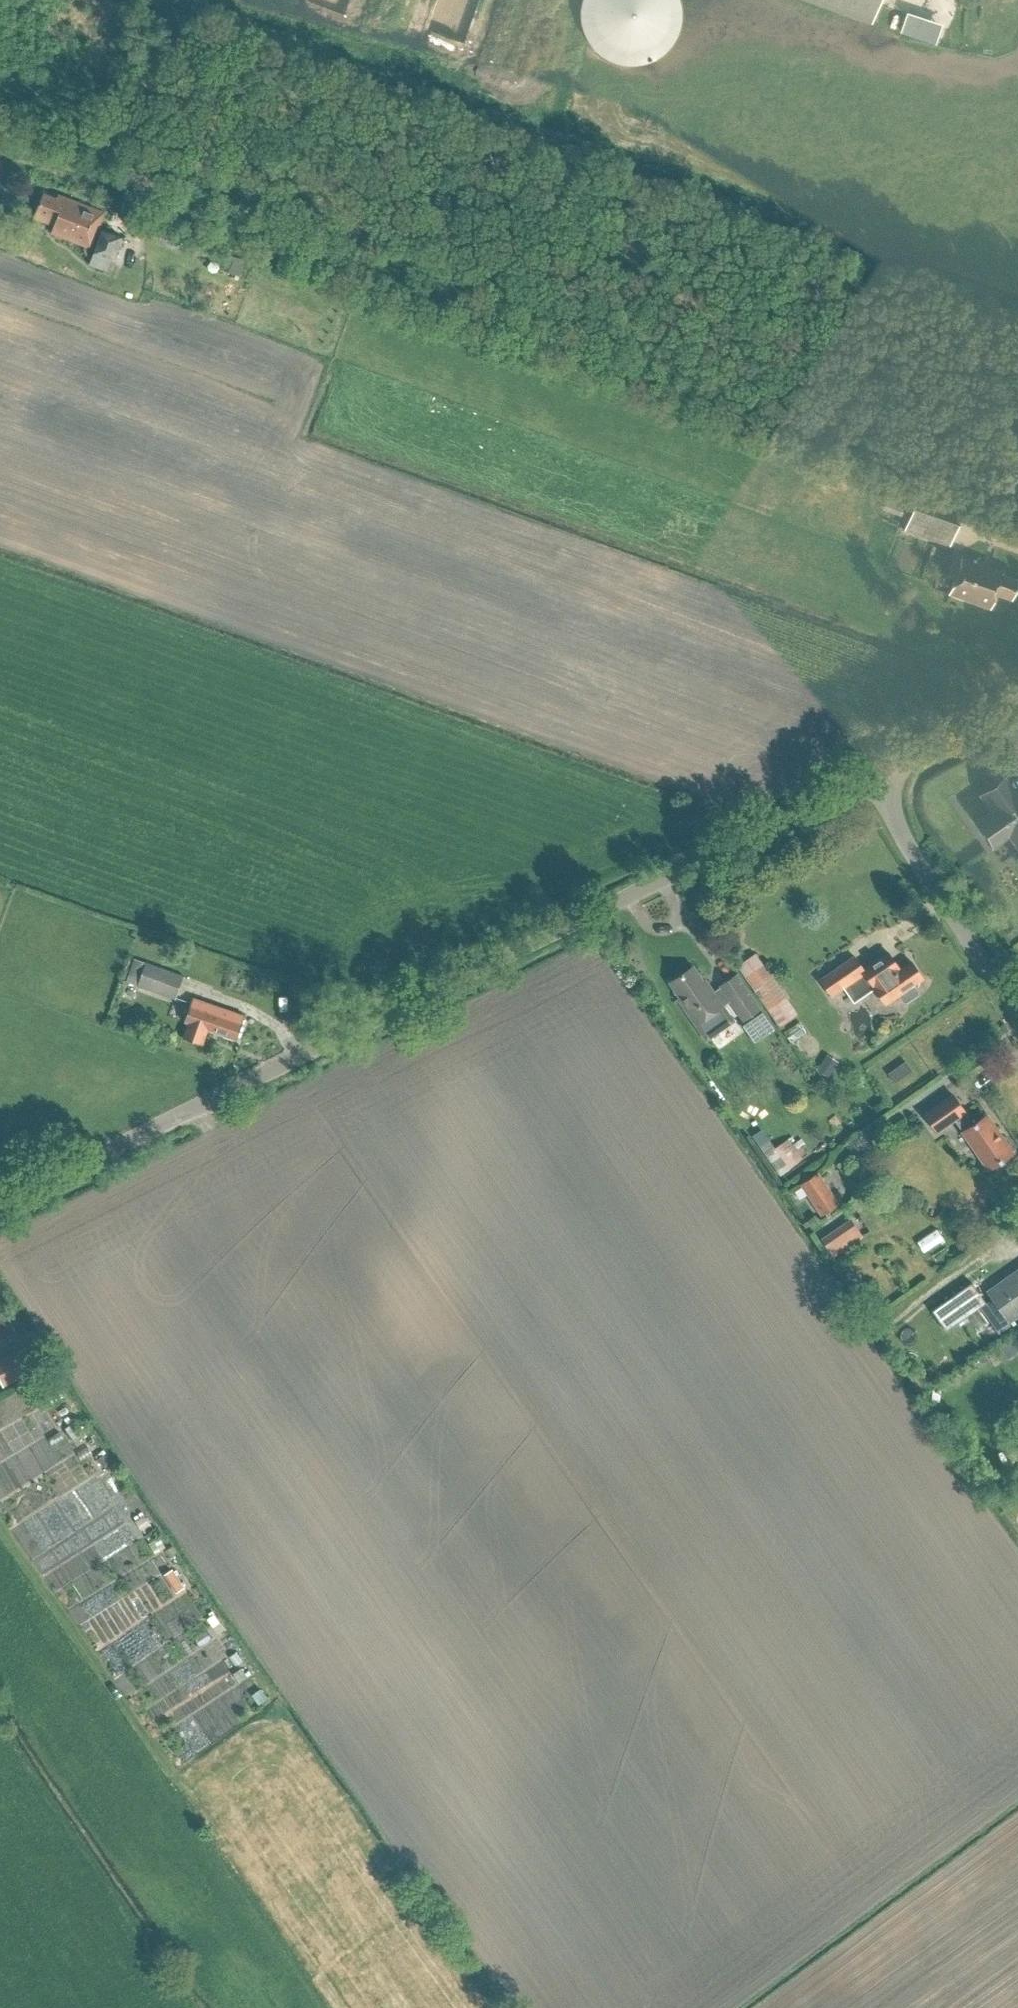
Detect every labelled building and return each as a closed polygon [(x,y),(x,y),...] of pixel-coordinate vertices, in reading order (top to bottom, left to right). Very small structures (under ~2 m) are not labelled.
[(679,24),(680,12),(678,0),(581,0),(580,3),(579,16),(581,28),(586,39),(593,49),(602,56),(613,62),(625,64),(637,64),(649,60),(660,54),(668,46),(675,35),(679,24)] [(872,20),(879,0),(818,0),(872,20)] [(90,248),(104,212),(58,194),(56,198),(43,193),(33,217),(54,225),(51,233),(90,248)] [(108,271),(121,237),(102,229),(89,264),(108,271)] [(960,515),(914,499),(904,529),(949,546),(960,515)] [(1010,598),(1016,581),(1000,575),(1001,573),(961,559),(949,593),(989,607),(994,593),(1010,598)] [(984,800),(992,812),(976,823),(992,846),(1008,834),(1017,846),(1017,845),(1017,793),(1015,796),(1007,784),(1005,785),(1009,790),(1000,797),(996,791),(984,800)] [(855,956),(821,979),(832,996),(845,987),(854,1001),(875,987),(885,1003),(898,994),(903,1001),(906,1001),(917,994),(918,991),(914,984),(923,978),(912,961),(900,969),(889,952),(864,969),(855,956)] [(737,966),(770,1012),(787,1001),(753,954),(737,966)] [(175,998),(183,975),(145,962),(137,985),(175,998)] [(760,1009),(737,974),(720,986),(722,990),(716,995),(705,979),(704,980),(693,964),(668,982),(678,996),(675,998),(705,1041),(733,1022),(722,1006),(730,1001),(743,1021),(760,1009)] [(188,1023),(183,1036),(202,1043),(207,1030),(235,1039),(244,1015),(196,998),(188,1023)] [(798,1030),(816,1023),(810,1010),(792,1018),(798,1030)] [(762,1011),(752,1018),(764,1034),(774,1028),(762,1011)] [(894,1083),(913,1070),(906,1061),(888,1074),(894,1083)] [(988,1169),(1013,1152),(988,1114),(972,1125),(964,1113),(965,1112),(952,1094),(925,1113),(937,1132),(955,1119),(963,1131),(962,1132),(988,1169)] [(799,1157),(812,1148),(797,1127),(784,1136),(799,1157)] [(821,1213),(837,1202),(818,1173),(802,1184),(821,1213)] [(834,1255),(861,1237),(849,1220),(823,1238),(834,1255)] [(1017,1315),(1017,1269),(987,1291),(1008,1322),(1017,1315)] [(945,1330),(985,1302),(971,1282),(931,1310),(945,1330)] [(22,1347),(0,1357),(0,1381),(2,1386),(33,1372),(22,1347)] [(103,1454),(96,1459),(102,1467),(108,1463),(103,1454)] [(144,1515),(135,1521),(140,1529),(150,1524),(144,1515)] [(182,1587),(171,1569),(163,1574),(175,1592),(182,1587)] [(223,1626),(230,1620),(219,1604),(211,1610),(223,1626)]
